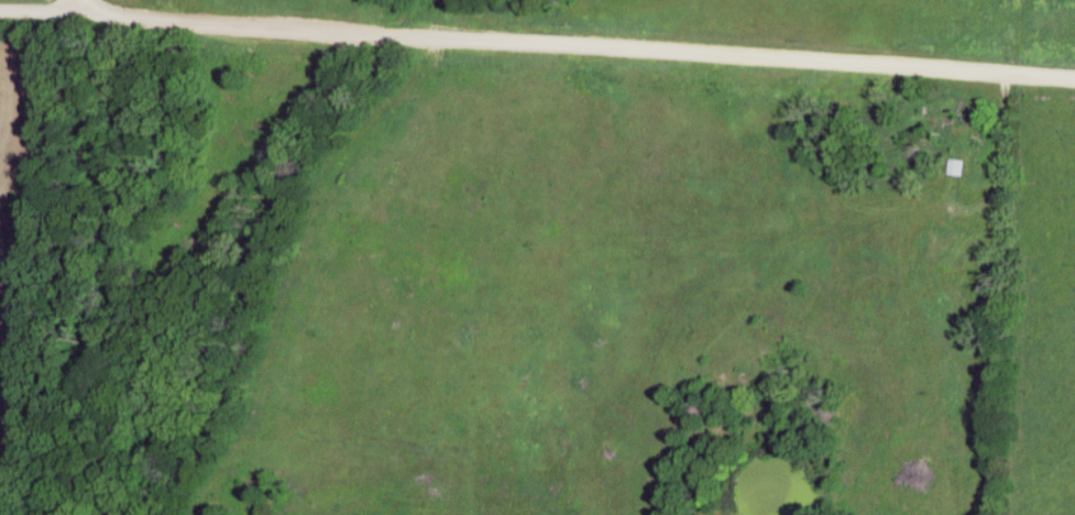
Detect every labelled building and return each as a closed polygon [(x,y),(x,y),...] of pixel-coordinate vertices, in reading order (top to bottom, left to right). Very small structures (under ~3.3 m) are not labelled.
[(948,177),(963,177),(963,162),(948,161),(948,177)]
